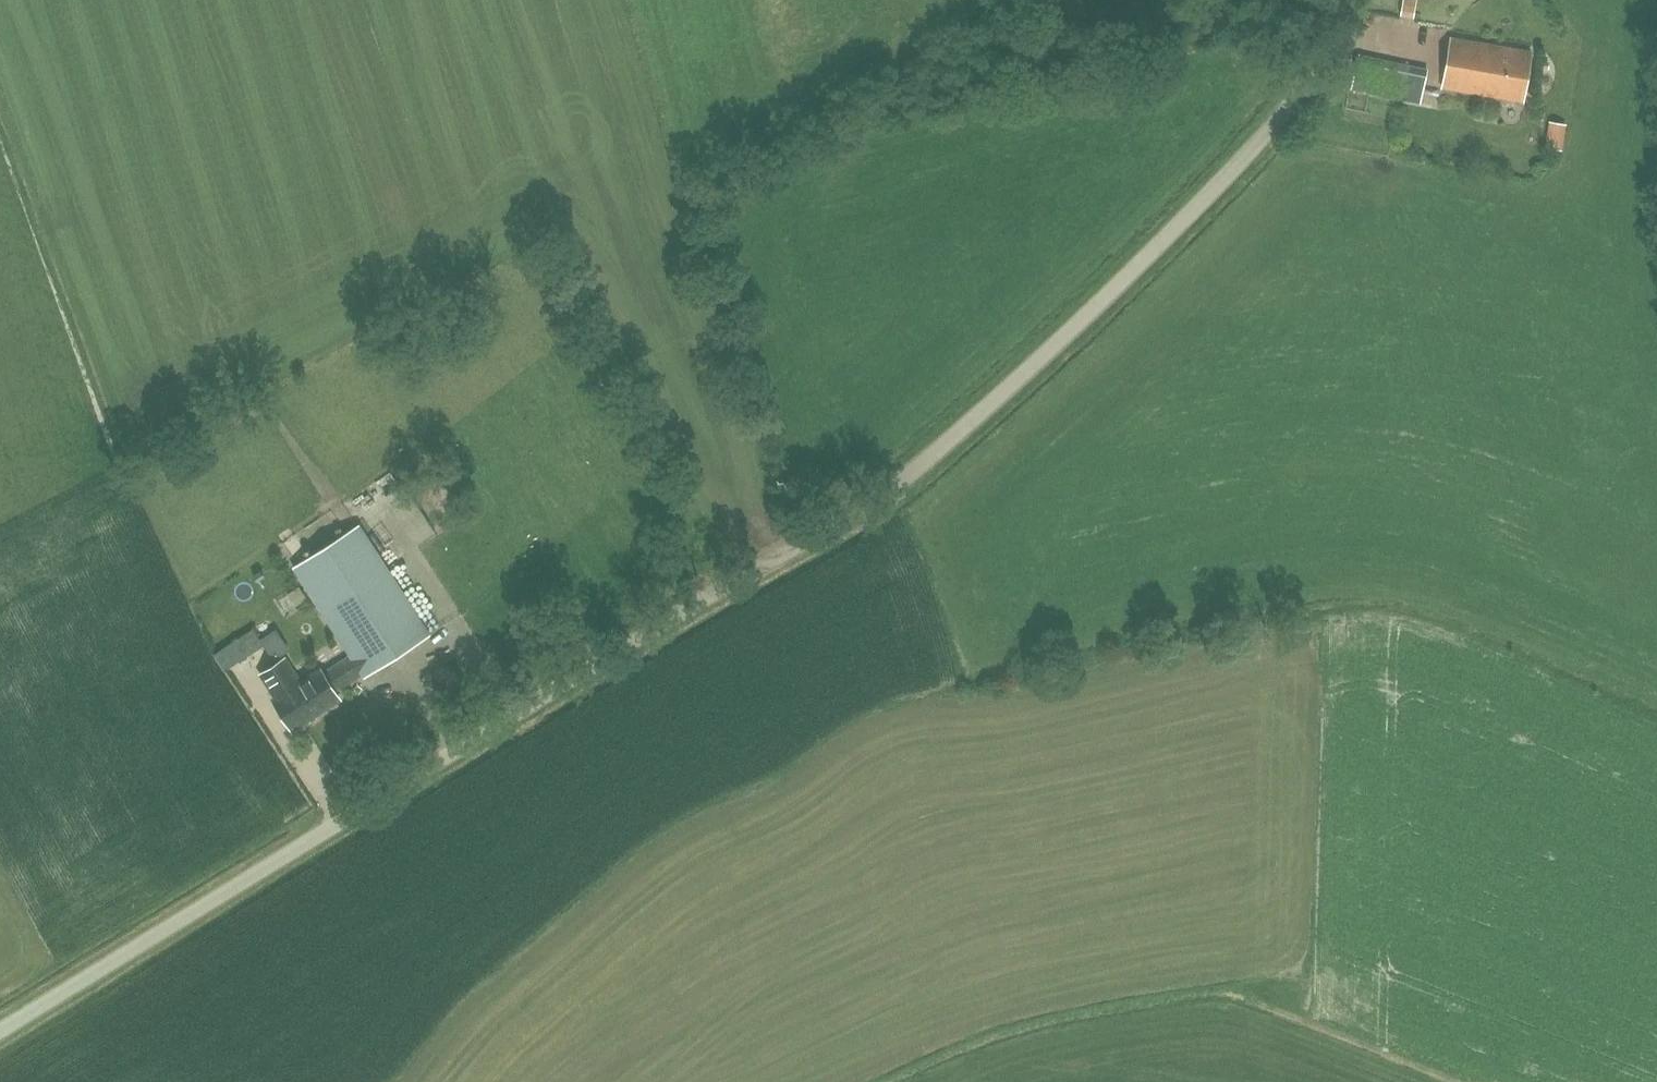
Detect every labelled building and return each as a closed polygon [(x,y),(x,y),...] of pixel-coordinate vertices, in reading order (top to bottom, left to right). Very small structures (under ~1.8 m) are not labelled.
[(1420,20),(1423,0),(1407,0),(1405,18),(1420,20)] [(1522,103),(1531,53),(1453,39),(1444,89),(1522,103)] [(1360,55),(1354,82),(1352,89),(1404,100),(1411,66),(1360,55)] [(1569,138),(1570,124),(1556,123),(1555,137),(1569,138)] [(343,662),(354,680),(363,674),(365,678),(431,636),(361,526),(295,568),(352,657),(343,662)] [(322,671),(302,684),(286,659),(262,674),(278,699),(274,701),(293,730),(341,700),(336,692),(354,680),(343,662),(324,674),(322,671)]
